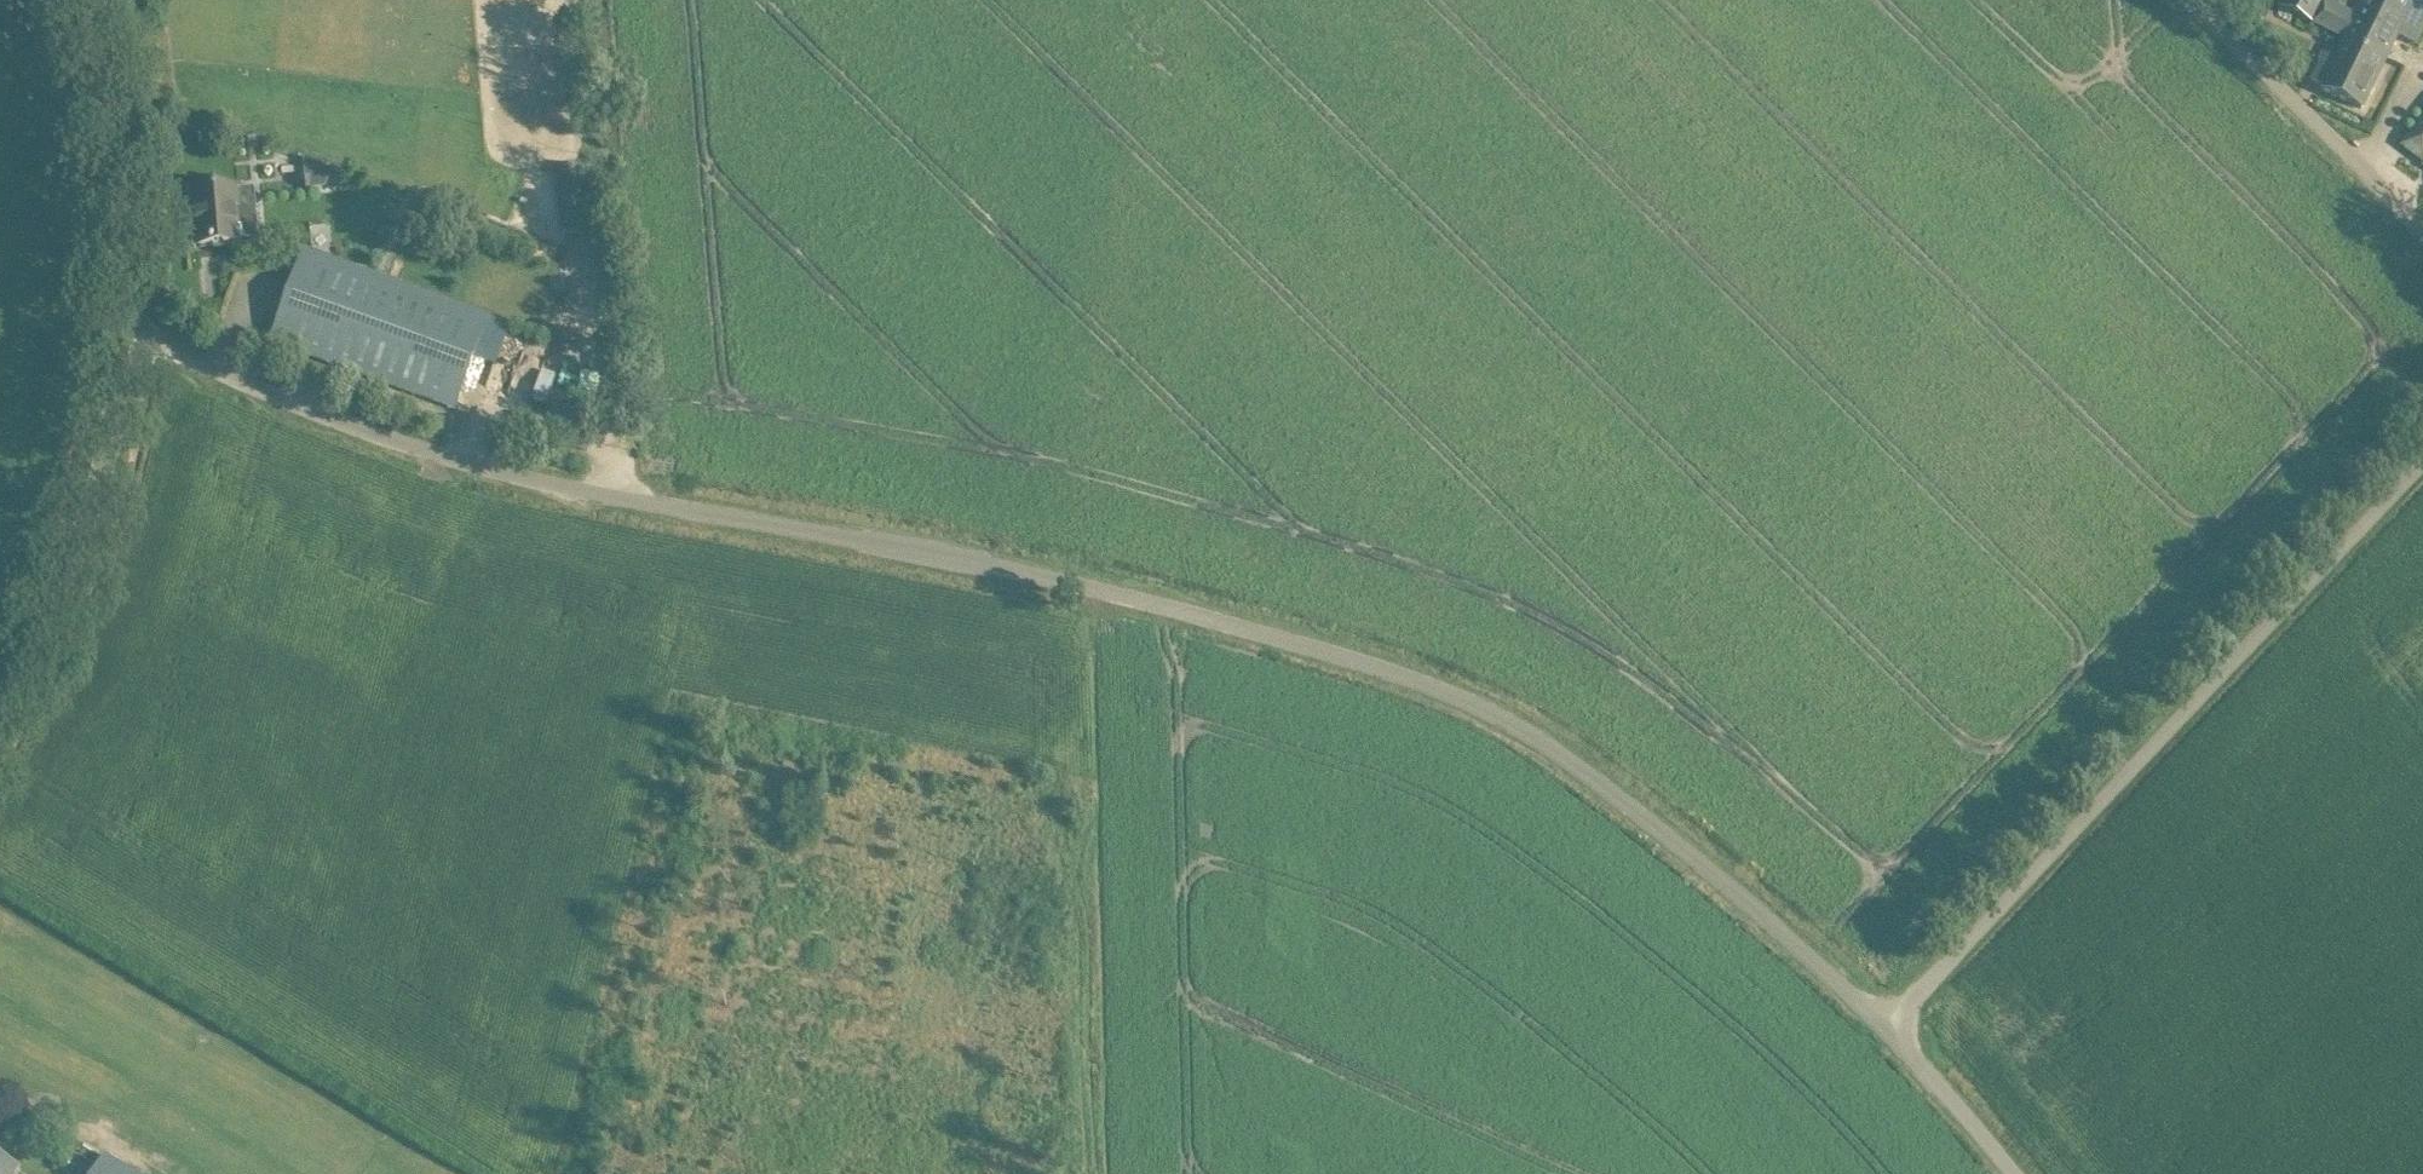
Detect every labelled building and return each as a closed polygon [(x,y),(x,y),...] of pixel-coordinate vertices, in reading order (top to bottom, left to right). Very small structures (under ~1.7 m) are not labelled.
[(2280,8),(2312,24),(2312,23),(2317,13),(2324,0),(2284,0),(2280,8)] [(2343,38),(2385,59),(2396,35),(2413,43),(2422,25),(2422,0),(2363,0),(2362,0),(2360,0),(2357,6),(2360,7),(2353,21),(2338,14),(2335,22),(2317,13),(2312,23),(2343,38)] [(2361,109),(2378,74),(2385,59),(2343,38),(2342,40),(2344,41),(2335,60),(2324,54),(2320,63),(2321,63),(2312,82),(2321,86),(2320,89),(2361,109)] [(2403,145),(2422,160),(2422,118),(2403,145)] [(562,163),(567,230),(591,228),(586,161),(562,163)] [(243,199),(242,190),(242,185),(189,190),(191,210),(196,209),(199,247),(238,243),(238,240),(237,226),(257,224),(255,198),(243,199)] [(270,341),(456,408),(489,316),(304,249),(270,341)] [(555,405),(550,421),(567,426),(572,410),(555,405)] [(100,1158),(90,1173),(128,1173),(100,1158)] [(18,1170),(0,1159),(0,1173),(16,1173),(18,1170)]
